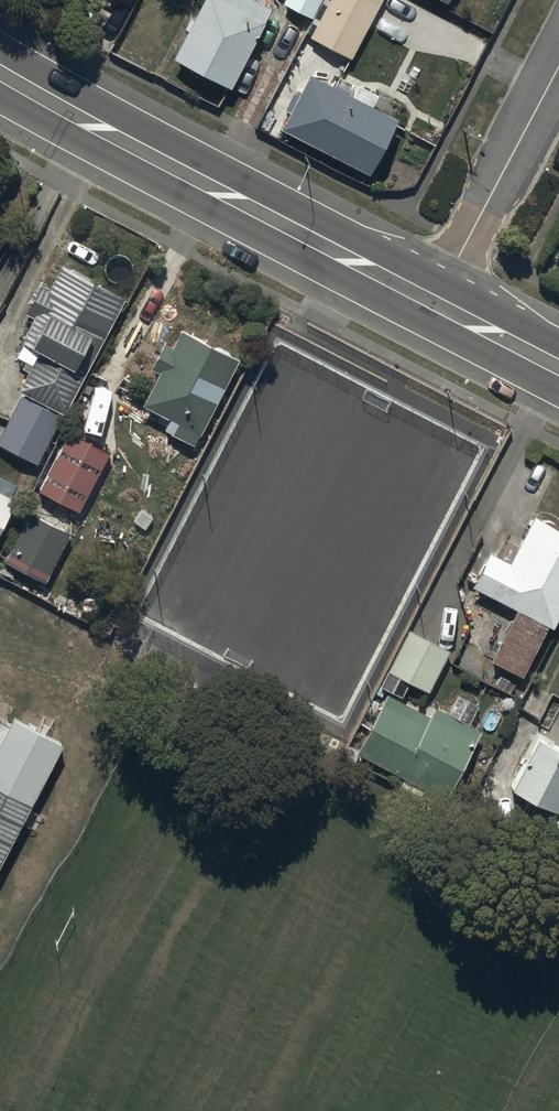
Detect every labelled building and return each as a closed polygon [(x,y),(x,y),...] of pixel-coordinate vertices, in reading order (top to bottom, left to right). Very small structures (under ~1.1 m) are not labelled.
[(235,91),(274,12),(251,0),(206,0),(175,61),(235,91)] [(283,4),(313,20),(323,0),(285,0),(283,4)] [(311,39),(351,61),(383,0),(332,0),(311,39)] [(281,133),(370,178),(400,119),(310,74),(281,133)] [(66,417),(126,302),(61,268),(50,290),(43,287),(25,321),(32,324),(13,361),(30,370),(18,392),(66,417)] [(238,361),(182,333),(174,349),(165,345),(152,371),(159,374),(142,407),(161,416),(156,426),(194,446),(238,361)] [(21,399),(0,439),(0,445),(37,464),(60,419),(21,399)] [(39,493),(79,514),(110,454),(71,433),(39,493)] [(14,501),(0,494),(0,529),(14,501)] [(69,535),(29,516),(5,563),(45,583),(69,535)] [(519,616),(492,666),(520,681),(547,630),(550,632),(558,614),(558,535),(537,524),(513,570),(492,559),(474,593),(519,616)] [(390,676),(429,696),(451,654),(412,634),(390,676)] [(387,696),(356,756),(447,803),(482,736),(437,712),(433,720),(387,696)] [(0,742),(0,868),(63,744),(12,718),(0,742)] [(536,738),(508,792),(558,818),(558,749),(536,738)]
